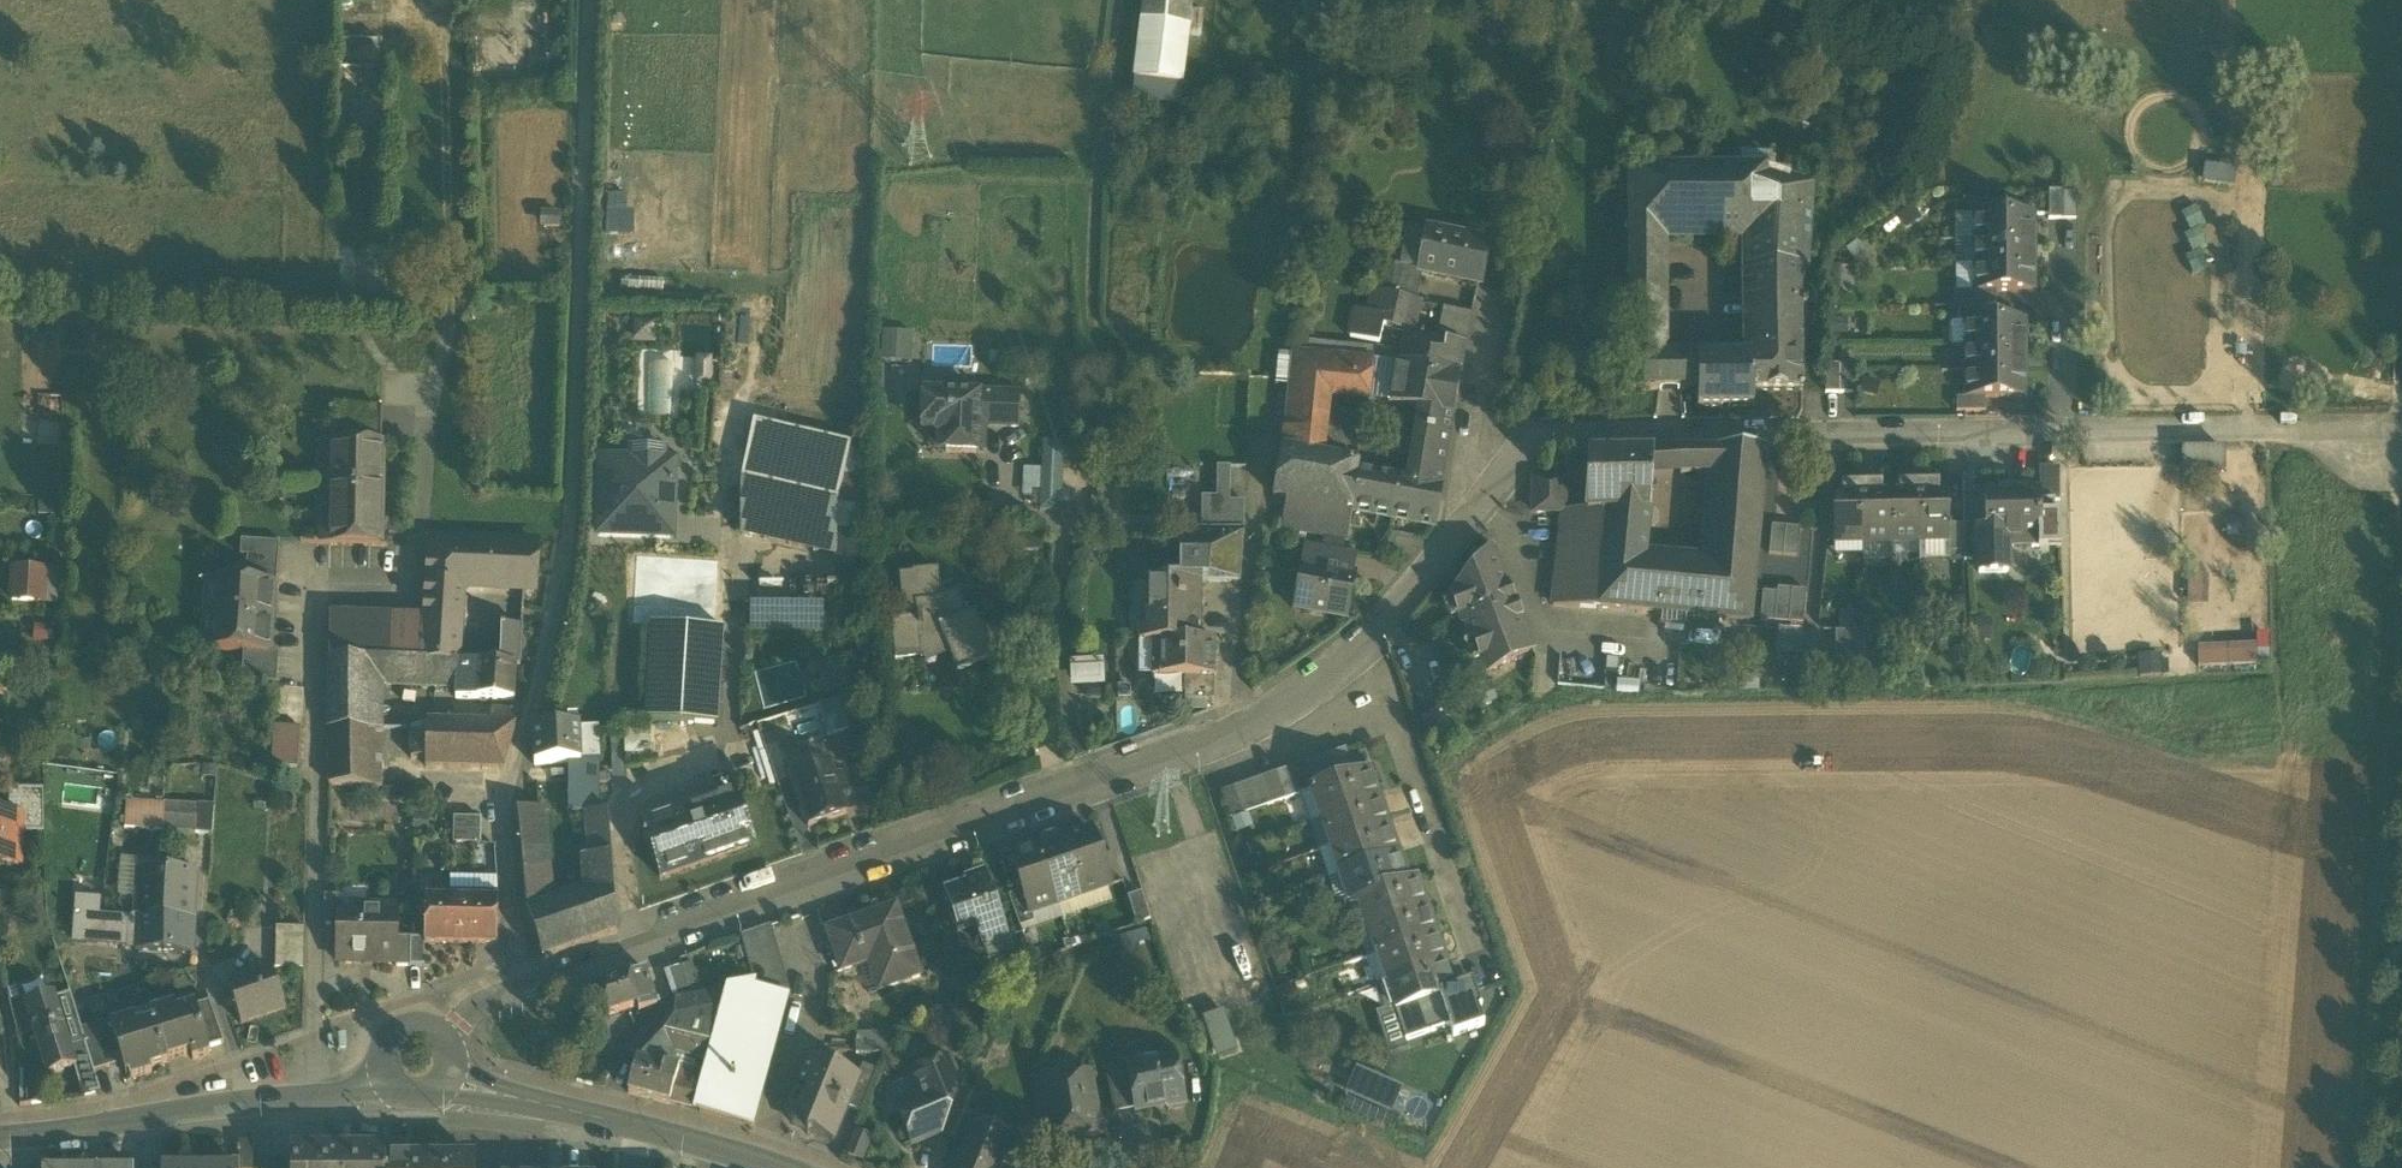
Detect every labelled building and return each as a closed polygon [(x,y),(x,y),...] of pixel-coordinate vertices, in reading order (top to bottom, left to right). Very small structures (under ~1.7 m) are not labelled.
[(1134,80),(1182,86),(1192,0),(1143,0),(1134,80)] [(379,137),(381,39),(347,38),(345,136),(379,137)] [(2208,163),(2207,179),(2237,181),(2238,165),(2208,163)] [(1811,188),(1767,171),(1741,172),(1740,238),(1749,238),(1750,359),(1753,359),(1753,362),(1802,362),(1801,272),(1809,271),(1813,190),(1811,188)] [(1741,172),(1630,172),(1630,238),(1660,238),(1740,238),(1741,172)] [(2063,191),(2048,191),(2048,220),(2063,220),(2063,193),(2063,191)] [(632,233),(633,193),(608,193),(608,233),(632,233)] [(2077,193),(2063,193),(2063,220),(2077,220),(2077,193)] [(2033,215),(1975,216),(1975,242),(2033,241),(2033,215)] [(1427,233),(1407,229),(1401,267),(1421,271),(1427,233)] [(1487,245),(1427,233),(1421,271),(1480,282),(1487,245)] [(1660,238),(1630,238),(1631,391),(1661,391),(1661,359),(1660,238)] [(2033,241),(1975,242),(1975,267),(2034,266),(2033,241)] [(2034,266),(1975,267),(1975,293),(1997,293),(2034,292),(2034,266)] [(1421,302),(1374,291),(1368,313),(1388,318),(1386,326),(1405,331),(1405,330),(1418,332),(1419,325),(1416,324),(1421,302)] [(1975,293),(1968,293),(1968,307),(1987,307),(1997,307),(1997,293),(1975,293)] [(1987,321),(1987,307),(1968,307),(1958,307),(1958,321),(1966,322),(1987,321)] [(1382,344),(1386,326),(1388,318),(1368,313),(1356,311),(1351,336),(1382,344)] [(636,340),(656,341),(656,321),(636,321),(636,340)] [(1987,321),(1966,322),(1966,348),(2024,347),(2024,321),(1987,321)] [(884,358),(913,359),(913,330),(885,329),(884,358)] [(1418,332),(1405,330),(1405,331),(1400,364),(1460,374),(1465,346),(1432,340),(1433,335),(1418,332)] [(2024,347),(1966,348),(1966,372),(2024,372),(2024,347)] [(1354,359),(1293,353),(1283,451),(1325,459),(1332,394),(1350,396),(1354,359)] [(714,379),(713,356),(696,356),(697,380),(714,379)] [(1374,361),(1354,359),(1350,396),(1368,398),(1374,361)] [(1698,359),(1661,359),(1661,391),(1698,392),(1698,359)] [(1750,359),(1698,359),(1698,392),(1698,409),(1753,409),(1753,393),(1753,362),(1753,359),(1750,359)] [(1395,363),(1374,361),(1368,398),(1389,400),(1395,363)] [(1802,362),(1753,362),(1753,393),(1802,392),(1802,362)] [(1400,364),(1395,363),(1389,400),(1389,402),(1421,409),(1453,415),(1454,415),(1461,376),(1460,376),(1460,374),(1400,364)] [(1839,365),(1825,365),(1825,394),(1839,394),(1839,365)] [(1839,365),(1839,394),(1853,394),(1853,366),(1839,365)] [(2024,372),(1966,372),(1966,398),(1985,398),(2025,398),(2024,372)] [(978,395),(924,393),(923,424),(938,425),(946,434),(946,452),(977,454),(978,427),(979,395),(978,395)] [(1020,394),(978,393),(978,395),(979,395),(978,427),(1019,428),(1020,394)] [(1966,398),(1956,399),(1956,413),(1985,413),(1985,398),(1966,398)] [(358,406),(357,426),(383,427),(384,407),(358,406)] [(1453,415),(1421,409),(1414,459),(1421,460),(1418,482),(1441,486),(1453,415)] [(850,449),(752,427),(741,482),(837,503),(850,449)] [(1083,442),(1047,440),(1043,509),(1074,510),(1075,490),(1063,489),(1065,460),(1082,461),(1083,442)] [(2184,447),(2185,475),(2228,473),(2227,445),(2184,447)] [(381,447),(333,446),(331,542),(379,543),(381,447)] [(632,448),(632,460),(665,461),(665,449),(632,448)] [(1325,459),(1283,451),(1275,496),(1290,499),(1354,511),(1359,470),(1360,466),(1325,459)] [(1765,451),(1680,451),(1654,453),(1652,476),(1714,479),(1762,481),(1765,451)] [(1654,453),(1591,454),(1587,511),(1588,511),(1588,514),(1609,514),(1647,513),(1649,513),(1652,476),(1654,453)] [(674,510),(676,461),(665,461),(632,460),(601,459),(599,508),(601,508),(672,510),(674,510)] [(1230,468),(1216,468),(1216,469),(1217,469),(1217,498),(1206,498),(1201,498),(1201,531),(1244,531),(1244,502),(1230,502),(1230,468)] [(2059,469),(2039,469),(2040,493),(2040,502),(2059,502),(2059,469)] [(1418,482),(1359,470),(1354,511),(1434,526),(1441,486),(1418,482)] [(1762,481),(1714,479),(1706,569),(1702,621),(1704,622),(1748,627),(1762,481)] [(1564,481),(1535,481),(1534,512),(1563,513),(1564,513),(1564,512),(1564,481)] [(837,503),(741,482),(745,535),(838,557),(837,503)] [(1947,489),(1918,490),(1919,543),(1948,542),(1948,526),(1947,489)] [(1891,543),(1890,490),(1861,491),(1862,543),(1891,543)] [(1919,543),(1918,490),(1890,490),(1891,543),(1919,543)] [(1862,543),(1861,491),(1832,491),(1833,544),(1862,543)] [(2040,493),(1984,494),(1984,502),(1977,502),(1978,526),(1978,562),(1979,575),(2008,575),(2007,550),(2038,549),(2038,523),(2040,523),(2040,502),(2040,493)] [(1354,511),(1290,499),(1285,526),(1349,538),(1354,511)] [(672,510),(601,508),(600,537),(671,539),(672,510)] [(1588,514),(1588,511),(1587,511),(1564,512),(1564,513),(1563,513),(1553,607),(1598,611),(1609,514),(1588,514)] [(1647,513),(1609,514),(1598,611),(1638,615),(1643,563),(1647,513)] [(1962,554),(1962,526),(1948,526),(1948,542),(1949,554),(1962,554)] [(1978,562),(1978,526),(1963,526),(1964,562),(1978,562)] [(1800,531),(1771,528),(1768,557),(1797,559),(1800,531)] [(1201,531),(1192,531),(1192,550),(1243,550),(1244,531),(1201,531)] [(494,542),(425,540),(422,581),(425,601),(461,603),(461,582),(492,584),(494,542)] [(535,543),(494,542),(492,584),(534,586),(535,543)] [(251,543),(248,585),(274,587),(277,544),(251,543)] [(1357,555),(1320,549),(1316,571),(1336,575),(1337,569),(1354,572),(1357,555)] [(1243,550),(1192,550),(1191,581),(1201,581),(1201,585),(1240,585),(1243,550)] [(1533,650),(1494,553),(1491,550),(1451,597),(1461,617),(1468,614),(1471,623),(1465,625),(1489,672),(1533,650)] [(1665,565),(1643,563),(1638,615),(1660,617),(1665,565)] [(1706,569),(1665,565),(1660,617),(1702,621),(1706,569)] [(59,569),(15,567),(12,601),(57,604),(59,569)] [(1316,571),(1308,569),(1300,610),(1345,618),(1353,578),(1336,575),(1316,571)] [(958,594),(945,600),(940,589),(938,572),(912,574),(912,576),(899,577),(904,622),(891,624),(895,664),(897,663),(896,661),(921,658),(921,661),(923,661),(921,648),(942,640),(958,675),(993,660),(975,616),(968,619),(958,594)] [(1191,581),(1147,581),(1146,619),(1154,619),(1154,642),(1161,642),(1200,642),(1201,585),(1201,581),(1191,581)] [(248,585),(211,582),(210,585),(216,586),(214,615),(208,615),(208,618),(214,618),(212,647),(206,647),(206,650),(245,652),(269,654),(274,587),(248,585)] [(1807,593),(1777,590),(1777,595),(1762,594),(1759,623),(1803,627),(1807,593)] [(461,603),(425,601),(424,619),(394,618),(393,660),(415,662),(416,661),(458,664),(458,663),(459,648),(461,603)] [(394,618),(329,615),(330,658),(368,659),(368,660),(382,660),(393,660),(394,618)] [(823,616),(751,615),(751,632),(823,633),(823,616)] [(724,629),(651,624),(645,721),(718,726),(724,629)] [(521,629),(501,629),(500,650),(500,665),(515,667),(520,667),(521,629)] [(1864,631),(1835,632),(1835,646),(1864,646),(1864,631)] [(2199,664),(2251,663),(2251,641),(2199,643),(2199,664)] [(1200,642),(1161,642),(1161,678),(1183,678),(1214,678),(1214,642),(1200,642)] [(1864,646),(1835,646),(1836,660),(1864,660),(1864,646)] [(471,648),(459,648),(458,663),(470,663),(471,648)] [(488,649),(471,648),(470,663),(492,664),(492,655),(489,649),(488,649)] [(500,650),(489,649),(492,655),(492,664),(498,664),(498,665),(500,665),(500,650)] [(278,655),(245,652),(243,680),(276,683),(278,655)] [(2140,653),(2141,674),(2169,673),(2168,652),(2140,653)] [(841,657),(820,661),(826,691),(846,687),(841,657)] [(368,659),(330,658),(330,731),(371,731),(382,731),(382,685),(382,660),(368,660),(368,659)] [(393,660),(382,660),(382,685),(415,687),(415,662),(393,660)] [(1864,660),(1836,660),(1836,674),(1865,674),(1864,660)] [(458,664),(416,661),(415,662),(415,687),(457,688),(458,664)] [(1073,686),(1107,685),(1107,661),(1072,662),(1073,686)] [(500,665),(498,665),(498,664),(492,664),(470,663),(458,663),(458,664),(457,688),(457,698),(513,702),(515,667),(500,665)] [(1214,678),(1183,678),(1183,703),(1213,703),(1214,678)] [(305,685),(276,683),(269,779),(299,781),(305,685)] [(850,696),(818,706),(827,737),(860,727),(850,696)] [(514,713),(491,712),(488,724),(488,731),(512,731),(514,713)] [(447,723),(425,723),(425,734),(424,759),(424,766),(447,767),(447,723)] [(488,724),(447,723),(447,767),(486,767),(488,731),(488,724)] [(578,730),(535,733),(534,733),(535,766),(580,762),(578,730)] [(371,731),(330,731),(329,785),(371,786),(371,731)] [(512,731),(488,731),(486,767),(503,767),(514,731),(512,731)] [(651,733),(627,734),(628,758),(652,757),(651,733)] [(425,734),(412,734),(411,758),(424,759),(425,734)] [(626,743),(611,744),(612,770),(627,770),(626,743)] [(1344,750),(1331,755),(1340,781),(1353,777),(1344,750)] [(1331,755),(1318,760),(1327,786),(1340,781),(1331,755)] [(1318,760),(1303,765),(1312,791),(1314,790),(1327,786),(1318,760)] [(600,762),(580,762),(579,811),(600,810),(600,762)] [(829,764),(791,777),(808,827),(846,813),(841,799),(848,797),(841,776),(834,778),(829,764)] [(1303,765),(1290,769),(1299,796),(1312,791),(1303,765)] [(1290,769),(1277,774),(1285,800),(1299,796),(1290,769)] [(1327,786),(1314,790),(1324,819),(1379,800),(1369,772),(1353,777),(1340,781),(1327,786)] [(1277,774),(1263,779),(1273,805),(1285,800),(1277,774)] [(1263,779),(1249,784),(1259,809),(1273,805),(1263,779)] [(1249,784),(1236,788),(1245,814),(1259,809),(1249,784)] [(43,789),(9,788),(9,816),(20,816),(20,832),(44,832),(43,789)] [(1236,788),(1221,794),(1231,819),(1245,814),(1236,788)] [(737,795),(642,827),(659,877),(754,845),(737,795)] [(1379,800),(1324,819),(1333,846),(1388,827),(1379,800)] [(215,804),(131,801),(130,826),(167,828),(167,838),(197,840),(197,832),(214,833),(215,804)] [(537,809),(517,809),(523,873),(546,869),(540,811),(538,811),(537,809)] [(599,813),(599,815),(591,815),(592,839),(610,839),(608,813),(599,813)] [(0,816),(0,864),(19,864),(20,832),(20,816),(9,816),(0,816)] [(482,818),(454,817),(454,830),(454,831),(481,831),(482,831),(482,818)] [(1388,827),(1333,846),(1342,874),(1397,855),(1388,827)] [(1110,887),(1091,830),(1062,840),(1082,896),(1110,887)] [(481,831),(454,831),(454,843),(481,844),(481,831)] [(1062,840),(1057,842),(1055,837),(1041,841),(1043,846),(1037,848),(1056,905),(1082,896),(1062,840)] [(610,839),(592,839),(594,857),(587,858),(590,891),(613,883),(610,839)] [(1037,848),(1010,858),(1022,892),(1030,914),(1031,914),(1056,905),(1037,848)] [(1397,855),(1342,874),(1352,902),(1360,899),(1407,883),(1397,855)] [(546,869),(523,873),(527,913),(551,904),(546,869)] [(155,872),(137,870),(134,915),(137,915),(164,917),(167,878),(155,877),(155,872)] [(180,873),(179,879),(167,878),(164,917),(195,919),(198,875),(180,873)] [(985,877),(944,891),(959,932),(976,926),(984,949),(1007,941),(985,877)] [(1407,883),(1360,899),(1370,927),(1426,908),(1416,880),(1407,883)] [(551,904),(527,913),(542,957),(543,957),(543,958),(616,933),(615,932),(616,932),(613,883),(590,891),(551,904)] [(1022,892),(1008,897),(1020,929),(1034,923),(1031,914),(1030,914),(1022,892)] [(450,894),(426,894),(425,938),(425,944),(426,944),(449,945),(450,894)] [(473,895),(450,894),(449,945),(472,945),(473,895)] [(1141,894),(1128,898),(1136,926),(1150,921),(1141,894)] [(498,895),(473,895),(472,945),(497,945),(498,895)] [(340,897),(324,897),(324,927),(338,927),(338,907),(340,907),(340,897)] [(897,906),(826,931),(841,974),(868,965),(878,993),(922,978),(897,906)] [(340,907),(338,907),(338,927),(338,963),(396,963),(397,938),(397,907),(340,907)] [(1426,908),(1370,927),(1380,954),(1435,935),(1426,908)] [(128,919),(76,914),(74,940),(126,945),(128,919)] [(164,917),(137,915),(135,950),(150,951),(150,945),(176,947),(176,953),(193,954),(195,919),(164,917)] [(306,927),(280,927),(280,966),(305,966),(306,927)] [(789,996),(770,928),(743,937),(755,986),(789,996)] [(1435,935),(1380,954),(1390,982),(1445,963),(1435,935)] [(410,938),(397,938),(396,963),(396,968),(410,968),(410,938)] [(426,968),(426,944),(425,944),(425,938),(410,938),(410,968),(426,968)] [(1445,963),(1390,982),(1399,1008),(1400,1010),(1439,996),(1454,991),(1454,989),(1445,963)] [(645,970),(594,987),(603,1016),(638,1005),(641,1011),(657,1006),(645,970)] [(271,971),(227,987),(242,1026),(286,1009),(271,971)] [(1472,983),(1454,989),(1454,991),(1439,996),(1450,1026),(1453,1037),(1484,1027),(1478,1011),(1481,1010),(1472,983)] [(755,986),(676,1001),(661,1015),(746,1038),(747,1035),(755,986)] [(789,996),(755,986),(747,1035),(776,1043),(789,996)] [(71,994),(56,999),(54,994),(24,1003),(47,1076),(74,1068),(77,1067),(71,1048),(85,1044),(81,1030),(82,1029),(71,994)] [(1439,996),(1400,1010),(1399,1008),(1394,1010),(1405,1042),(1450,1026),(1439,996)] [(223,1043),(209,1002),(195,1007),(208,1048),(223,1043)] [(195,1007),(175,1013),(173,1006),(151,1012),(154,1022),(166,1061),(167,1060),(191,1053),(193,1060),(210,1055),(208,1048),(195,1007)] [(661,1015),(626,1051),(638,1061),(669,1069),(674,1053),(736,1068),(767,1075),(776,1043),(747,1035),(746,1038),(661,1015)] [(1237,1052),(1224,1015),(1203,1022),(1216,1059),(1237,1052)] [(135,1017),(110,1025),(122,1063),(126,1075),(129,1074),(130,1079),(152,1072),(150,1068),(168,1063),(167,1060),(166,1061),(154,1022),(138,1027),(135,1017)] [(82,1029),(81,1030),(85,1044),(93,1071),(94,1071),(94,1072),(108,1067),(98,1034),(99,1033),(97,1025),(82,1029)] [(99,1033),(98,1034),(108,1067),(122,1063),(111,1030),(99,1033)] [(887,1052),(887,1032),(858,1032),(858,1051),(887,1052)] [(85,1044),(71,1048),(77,1067),(74,1068),(82,1097),(100,1093),(94,1072),(94,1071),(93,1071),(85,1044)] [(1174,1058),(1127,1068),(1136,1109),(1137,1112),(1164,1107),(1169,1110),(1184,1107),(1174,1058)] [(810,1059),(784,1122),(805,1130),(807,1136),(813,1133),(833,1142),(847,1107),(859,1080),(857,1079),(810,1059)] [(669,1069),(638,1061),(629,1093),(669,1104),(678,1071),(669,1069)] [(948,1061),(911,1077),(921,1099),(898,1108),(914,1147),(939,1136),(960,1087),(959,1086),(948,1061)] [(877,1072),(862,1066),(857,1079),(859,1080),(847,1107),(861,1113),(877,1072)] [(767,1075),(736,1068),(729,1098),(724,1118),(753,1126),(767,1075)] [(1127,1068),(1106,1072),(1114,1113),(1136,1109),(1127,1068)] [(678,1071),(669,1104),(684,1108),(690,1088),(693,1075),(678,1071)] [(1091,1076),(1052,1084),(1051,1079),(1035,1082),(1046,1142),(1062,1139),(1060,1133),(1086,1128),(1087,1135),(1105,1132),(1103,1116),(1099,1117),(1091,1076)] [(1401,1090),(1386,1084),(1378,1106),(1394,1112),(1401,1090)] [(974,1092),(959,1086),(960,1087),(939,1136),(953,1142),(965,1113),(974,1092)] [(729,1098),(690,1088),(684,1108),(724,1118),(729,1098)] [(989,1124),(965,1113),(953,1142),(967,1148),(974,1132),(984,1136),(989,1124)] [(864,1158),(871,1134),(858,1129),(850,1154),(864,1158)] [(974,1132),(967,1148),(959,1167),(1003,1167),(1012,1147),(984,1136),(974,1132)] [(223,1160),(239,1161),(240,1142),(223,1142),(223,1160)] [(353,1148),(323,1149),(323,1167),(353,1167),(353,1148)] [(353,1148),(353,1167),(383,1167),(383,1158),(383,1148),(353,1148)] [(294,1149),(294,1167),(323,1167),(323,1149),(294,1149)] [(383,1158),(383,1167),(413,1167),(413,1157),(383,1158)] [(443,1157),(413,1157),(413,1167),(443,1167),(443,1157)] [(443,1157),(443,1167),(473,1167),(473,1157),(443,1157)]
